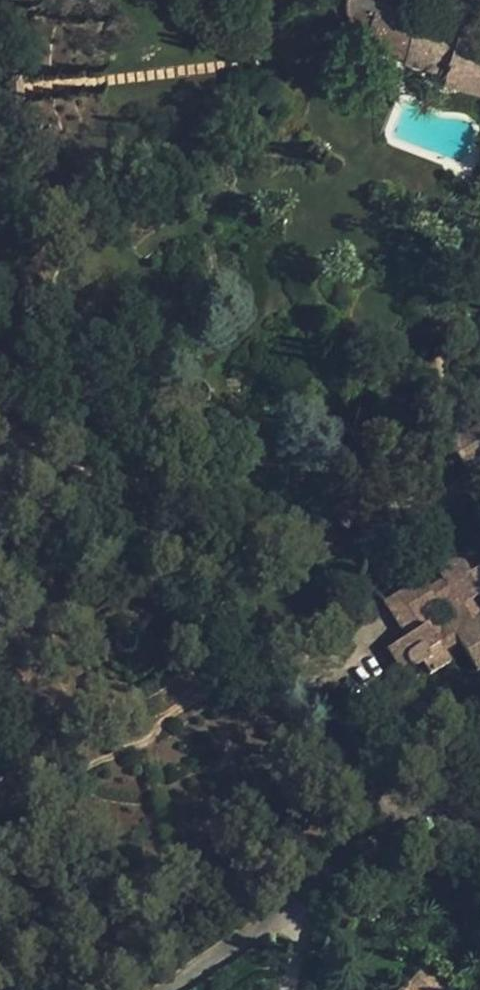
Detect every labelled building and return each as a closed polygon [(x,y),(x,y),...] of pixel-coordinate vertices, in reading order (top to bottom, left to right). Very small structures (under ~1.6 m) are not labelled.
[(369,35),(375,14),(417,25),(408,58),(407,62),(449,74),(447,81),(479,91),(479,38),(460,32),(463,22),(421,10),(420,14),(385,5),(386,0),(346,0),(346,8),(347,15),(349,19),(355,26),(361,32),(369,35)] [(366,47),(408,58),(417,25),(375,14),(369,35),(366,47)] [(356,522),(365,535),(378,526),(372,516),(383,509),(373,496),(355,509),(361,518),(356,522)] [(348,500),(340,505),(331,511),(344,530),(356,522),(361,518),(355,509),(348,500)] [(479,592),(479,569),(468,576),(458,558),(432,574),(442,591),(448,601),(453,609),(469,599),(479,592)] [(395,609),(408,600),(402,591),(383,602),(390,612),(395,609)] [(448,601),(442,591),(426,601),(431,610),(448,601)] [(431,610),(426,601),(421,593),(408,600),(395,609),(406,627),(419,618),(431,610)] [(469,599),(453,609),(443,615),(454,632),(479,616),(469,599)] [(401,630),(406,627),(395,609),(390,612),(401,630)] [(460,642),(478,671),(479,669),(479,616),(454,632),(460,642)] [(419,618),(406,627),(401,630),(407,640),(425,628),(419,618)] [(407,640),(389,651),(399,669),(418,658),(429,674),(447,663),(441,653),(435,643),(425,628),(407,640)] [(435,643),(441,653),(460,642),(454,632),(435,643)] [(401,989),(446,989),(422,968),(401,989)]
